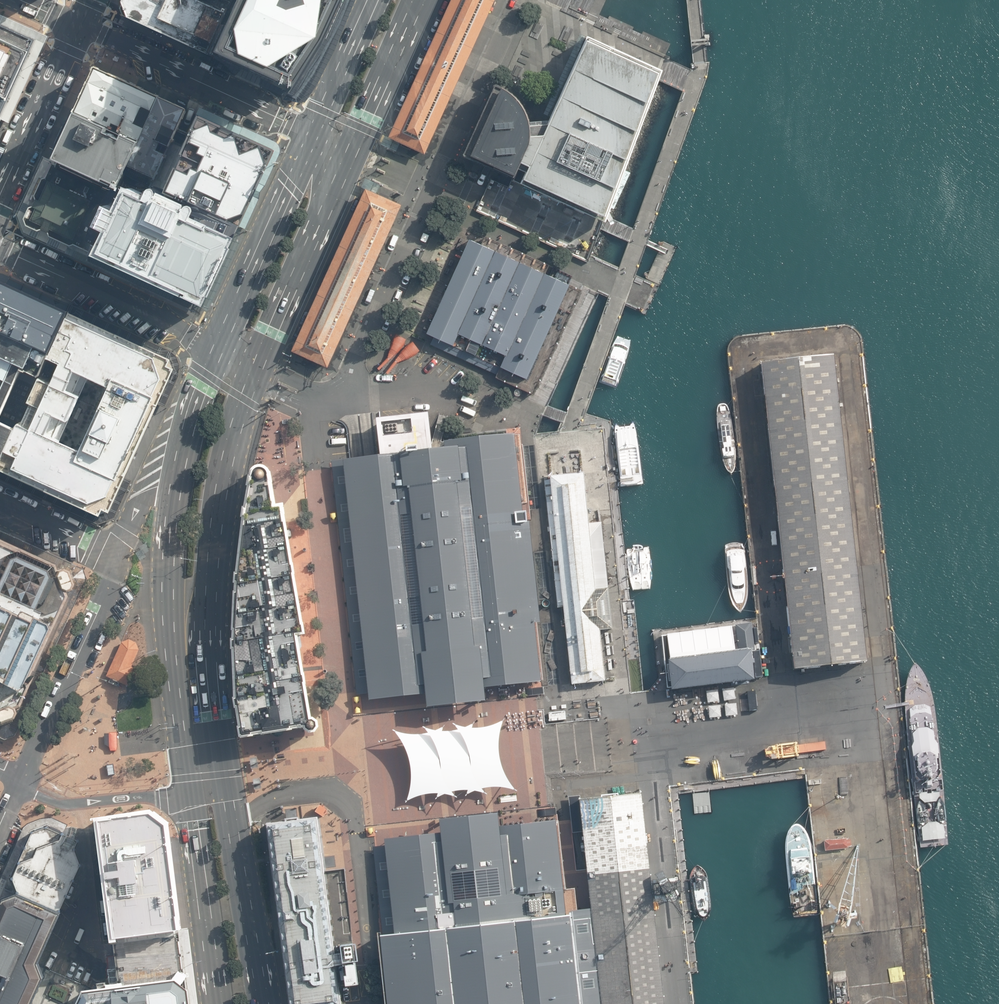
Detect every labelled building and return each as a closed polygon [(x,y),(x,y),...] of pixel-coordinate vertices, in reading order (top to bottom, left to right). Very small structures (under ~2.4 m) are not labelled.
[(218,0),(125,0),(121,8),(125,19),(127,24),(206,60),(208,57),(209,54),(231,2),(227,0),(220,0),(220,1),(218,0)] [(231,2),(209,54),(293,91),(312,64),(326,39),(337,16),(344,0),(232,0),(231,2)] [(388,132),(386,135),(425,153),(495,0),(451,0),(388,132)] [(0,14),(0,118),(3,119),(6,121),(9,123),(47,40),(49,37),(45,35),(0,14)] [(501,89),(494,86),(463,154),(603,224),(605,218),(606,217),(628,174),(623,171),(658,80),(662,72),(660,71),(586,37),(549,122),(529,123),(526,115),(521,105),(514,98),(508,93),(501,89)] [(156,97),(92,68),(70,115),(135,144),(156,97)] [(185,110),(156,97),(135,144),(124,167),(153,180),(185,110)] [(279,149),(195,111),(155,200),(191,217),(238,238),(240,240),(281,150),(279,149)] [(135,144),(70,115),(49,163),(113,192),(115,187),(124,167),(135,144)] [(113,192),(49,163),(44,160),(41,159),(15,215),(17,218),(22,234),(86,264),(98,239),(87,234),(99,209),(109,214),(120,189),(115,187),(113,192)] [(143,197),(121,187),(120,189),(109,214),(99,209),(87,234),(98,239),(86,264),(201,317),(234,245),(188,224),(191,217),(155,200),(144,195),(143,197)] [(402,203),(365,187),(363,191),(296,338),(291,350),(327,366),(336,346),(402,203)] [(482,244),(469,239),(422,340),(484,369),(497,375),(496,376),(533,393),(581,289),(545,272),(548,265),(486,236),(482,244)] [(66,308),(0,277),(0,329),(46,350),(66,308)] [(66,308),(46,350),(43,356),(56,362),(47,382),(34,376),(23,400),(26,401),(17,421),(13,419),(11,425),(0,448),(0,469),(98,514),(109,511),(173,367),(169,355),(66,308)] [(0,329),(0,409),(20,367),(22,368),(22,367),(36,373),(43,356),(46,350),(0,329)] [(786,614),(793,674),(829,669),(866,665),(832,356),(796,360),(760,364),(786,614)] [(332,462),(356,699),(368,698),(370,703),(424,696),(425,709),(462,705),(485,703),(485,689),(541,682),(538,659),(520,480),(514,434),(478,437),(443,442),(443,449),(432,450),(429,414),(402,416),(376,418),(380,456),(363,458),(350,460),(332,462)] [(11,425),(0,420),(0,448),(11,425)] [(273,508),(270,480),(267,473),(265,470),(263,468),(259,468),(256,468),(253,470),(249,480),(242,522),(235,606),(234,639),(233,678),(242,737),(242,738),(256,736),(255,735),(262,734),(262,735),(273,734),(294,730),(294,729),(297,729),(301,728),(301,729),(305,728),(308,734),(310,735),(314,734),(317,730),(317,724),(314,721),(311,720),(295,637),(303,636),(281,507),(273,508)] [(552,495),(546,495),(558,608),(563,608),(571,685),(618,680),(612,630),(601,522),(593,523),(587,473),(550,476),(552,495)] [(0,539),(0,731),(11,727),(76,586),(71,571),(0,539)] [(140,548),(142,551),(139,553),(137,554),(141,561),(143,560),(146,558),(145,555),(150,552),(147,548),(148,547),(147,546),(146,544),(145,544),(141,547),(140,548)] [(735,627),(661,636),(667,689),(670,688),(671,690),(755,681),(752,657),(755,657),(751,623),(735,625),(735,627)] [(136,668),(133,666),(140,650),(137,642),(130,639),(122,642),(107,676),(112,678),(110,682),(119,687),(121,682),(136,689),(142,686),(146,677),(145,672),(140,669),(136,668)] [(804,742),(805,750),(824,747),(823,739),(804,742)] [(765,755),(805,750),(804,742),(764,747),(765,755)] [(250,758),(251,768),(259,767),(257,757),(250,758)] [(123,761),(111,761),(111,772),(123,771),(123,761)] [(260,778),(253,779),(255,789),(262,788),(260,778)] [(569,796),(572,833),(583,832),(592,909),(602,1003),(666,1003),(660,959),(642,792),(623,793),(623,791),(601,794),(601,796),(581,798),(580,795),(569,796)] [(167,822),(148,809),(105,814),(105,815),(91,817),(107,944),(111,943),(115,943),(114,939),(178,931),(180,931),(178,921),(179,921),(167,822)] [(557,819),(500,825),(499,811),(468,814),(439,817),(440,832),(435,832),(404,835),(385,837),(386,846),(383,846),(393,930),(387,931),(377,932),(385,1003),(602,1003),(592,909),(579,910),(567,911),(564,891),(557,819)] [(319,818),(299,820),(299,818),(287,819),(286,821),(267,823),(290,1003),(342,1003),(337,968),(344,967),(345,969),(347,968),(348,977),(346,978),(347,989),(360,987),(357,966),(357,964),(360,964),(357,945),(354,946),(353,943),(341,945),(343,955),(336,956),(325,872),(319,818)] [(5,891),(59,915),(80,862),(69,833),(46,825),(31,833),(5,891)] [(823,842),(824,852),(848,850),(848,848),(851,848),(850,840),(847,840),(847,839),(830,841),(824,841),(824,842),(823,842)] [(59,915),(5,891),(0,902),(0,1003),(31,1003),(42,980),(37,967),(59,915)] [(188,930),(184,930),(180,931),(178,931),(114,939),(115,943),(111,943),(117,989),(79,994),(75,1003),(198,1003),(188,930)]
